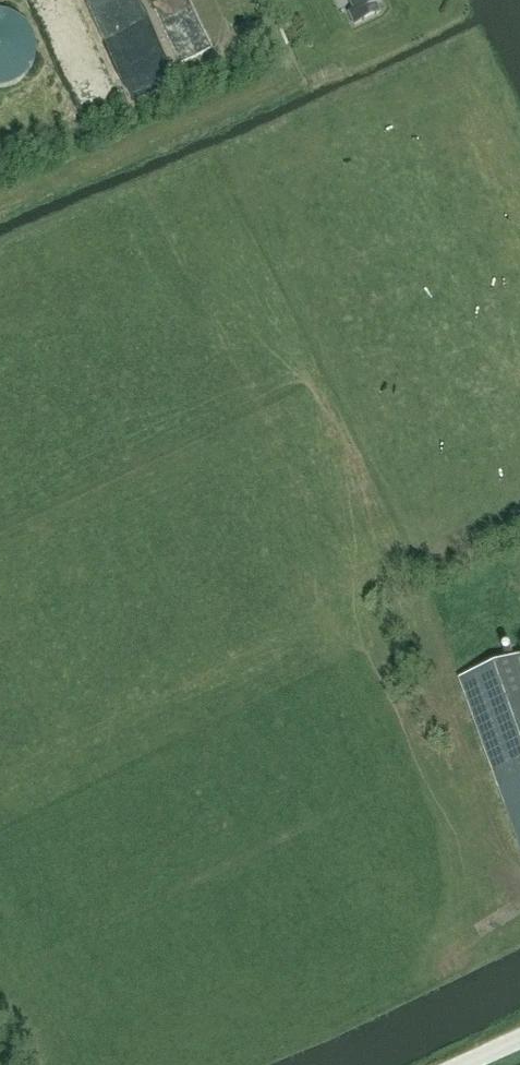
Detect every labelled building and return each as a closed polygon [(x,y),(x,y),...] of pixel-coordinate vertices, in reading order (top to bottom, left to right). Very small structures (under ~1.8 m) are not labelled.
[(60,48),(85,39),(70,0),(43,0),(60,48)] [(119,52),(146,37),(126,0),(115,0),(97,10),(119,52)] [(374,5),(380,2),(380,0),(348,0),(353,10),(348,13),(354,25),(378,14),(374,5)] [(23,78),(18,53),(8,55),(6,43),(0,44),(0,83),(23,78)] [(460,678),(500,788),(519,844),(519,657),(460,678)]
